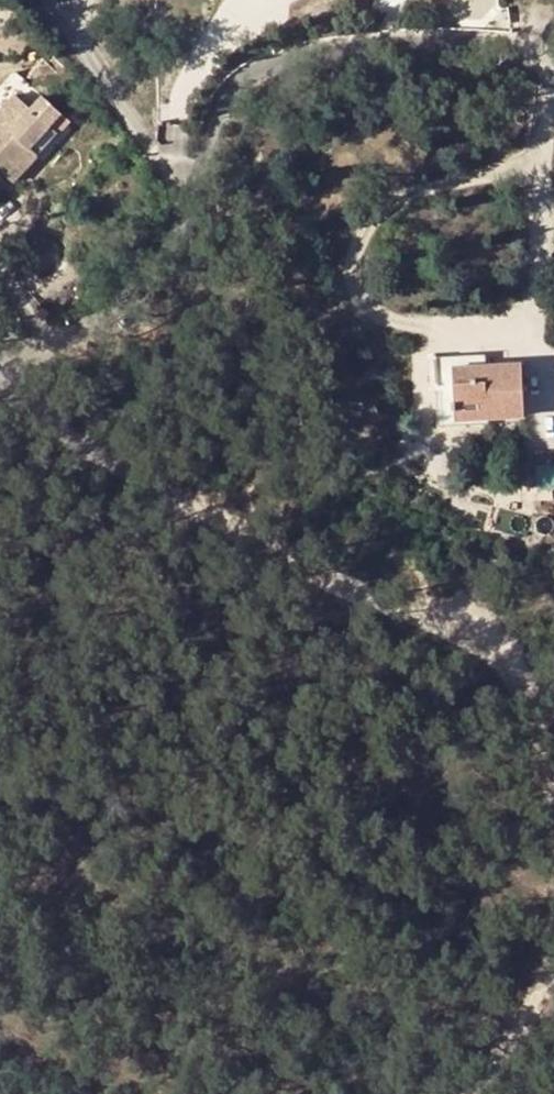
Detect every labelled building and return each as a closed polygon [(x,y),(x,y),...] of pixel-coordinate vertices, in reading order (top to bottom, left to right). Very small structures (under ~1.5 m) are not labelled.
[(45,121),(19,96),(0,116),(0,171),(13,184),(26,170),(17,162),(50,127),(45,121)] [(54,112),(45,121),(50,127),(17,162),(26,170),(69,126),(54,112)] [(529,378),(447,393),(455,442),(537,427),(529,378)]
